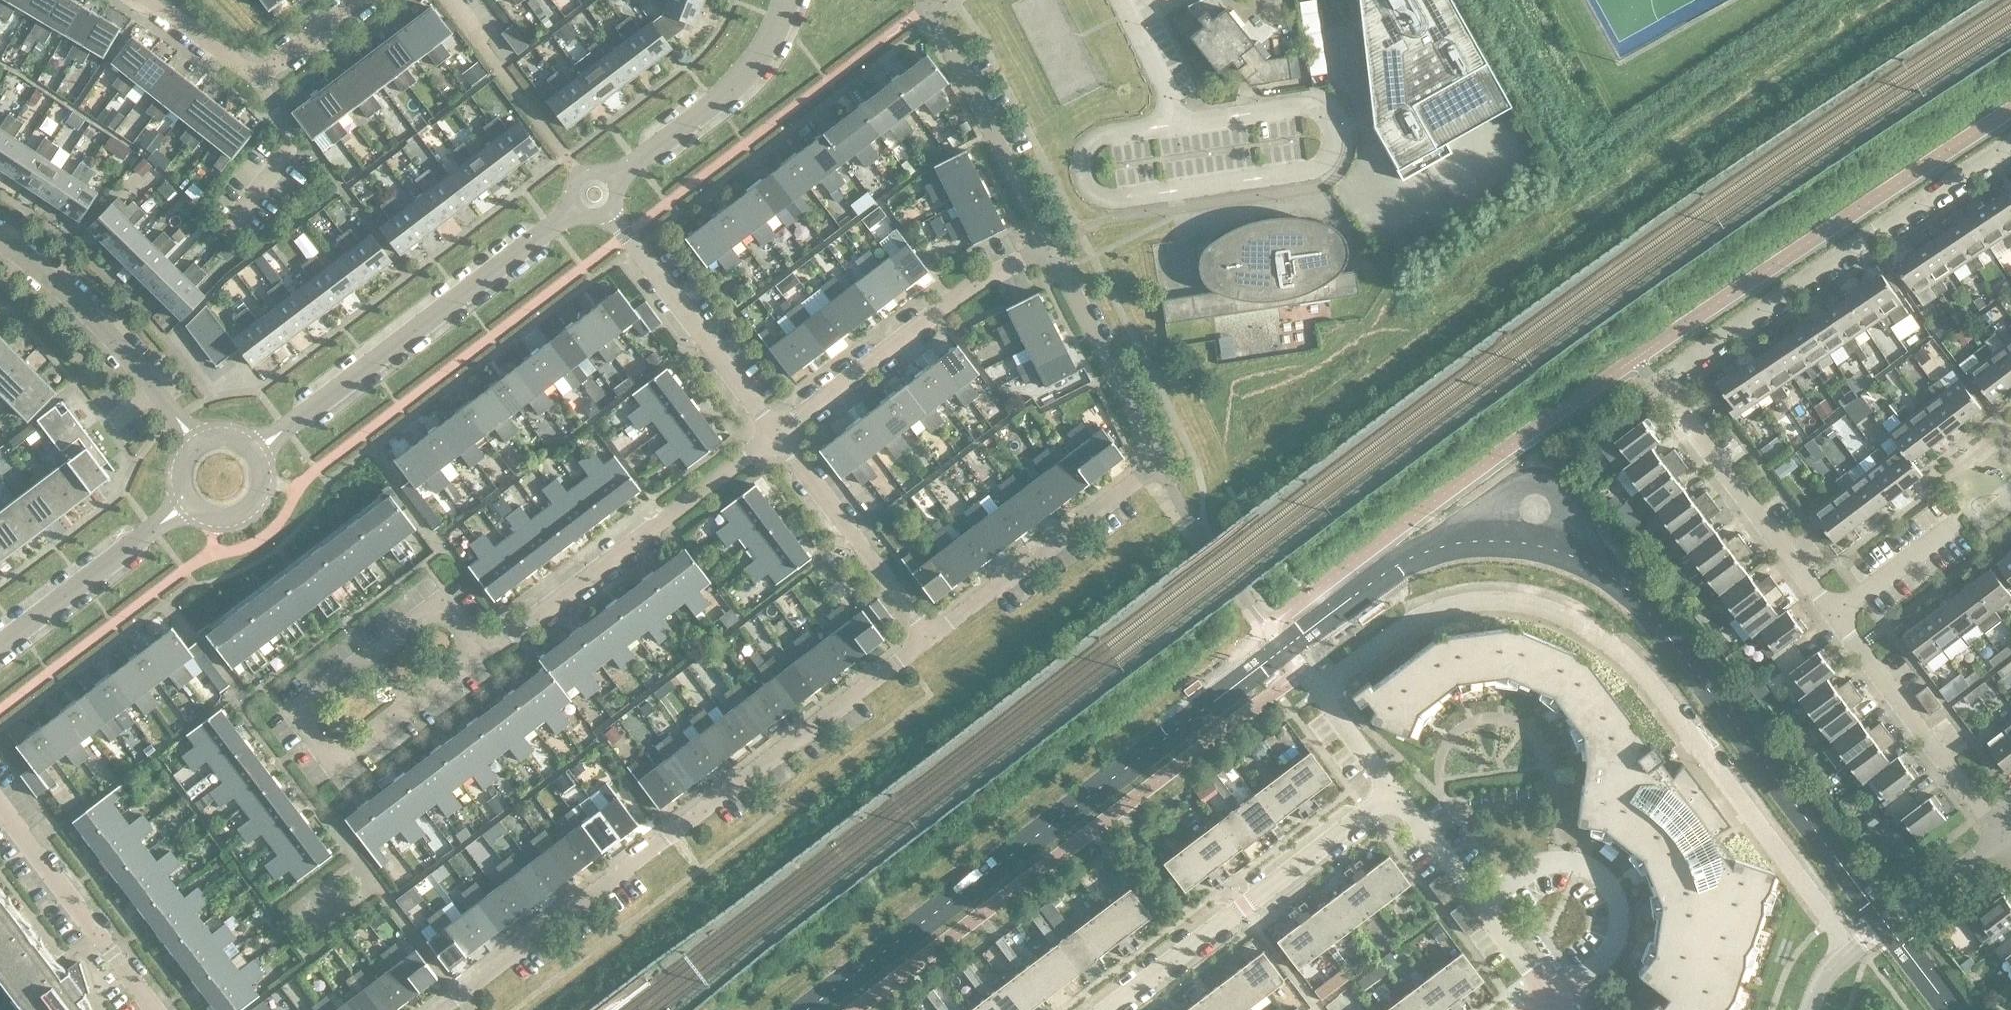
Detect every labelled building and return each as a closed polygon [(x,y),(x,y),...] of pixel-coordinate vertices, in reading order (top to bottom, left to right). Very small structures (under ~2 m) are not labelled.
[(8,1),(27,12),(34,0),(9,0),(8,1)] [(27,12),(38,18),(29,33),(37,38),(59,0),(34,0),(27,12)] [(37,38),(45,42),(53,27),(64,34),(81,5),(72,0),(59,0),(37,38)] [(268,9),(281,0),(261,0),(268,9)] [(663,14),(676,32),(683,27),(685,21),(694,24),(702,3),(695,0),(668,0),(663,12),(663,14)] [(1186,6),(1187,7),(1197,19),(1202,25),(1188,36),(1217,72),(1231,62),(1236,68),(1235,68),(1236,69),(1237,69),(1243,76),(1247,74),(1255,84),(1270,82),(1291,79),(1292,79),(1289,55),(1287,55),(1287,56),(1265,59),(1253,44),(1219,0),(1198,0),(1186,6)] [(1451,0),(1357,0),(1369,101),(1371,125),(1401,179),(1450,152),(1445,142),(1510,106),(1451,0)] [(0,15),(0,16),(8,20),(14,10),(6,5),(0,15)] [(81,5),(64,34),(83,45),(100,16),(81,5)] [(431,6),(413,20),(443,60),(450,55),(440,41),(451,33),(431,6)] [(540,8),(534,12),(541,20),(546,16),(540,8)] [(652,22),(651,21),(633,35),(653,61),(671,47),(665,40),(676,32),(663,14),(652,22)] [(80,49),(74,59),(82,64),(91,49),(102,56),(119,27),(100,16),(83,45),(80,49)] [(553,24),(547,16),(541,21),(547,29),(553,24)] [(629,16),(622,21),(630,31),(637,26),(629,16)] [(413,20),(396,33),(416,59),(426,52),(436,65),(443,60),(413,20)] [(622,21),(615,27),(625,40),(615,48),(636,74),(653,61),(633,35),(630,31),(622,21)] [(568,22),(559,28),(569,41),(577,34),(568,22)] [(526,46),(511,26),(502,32),(517,53),(526,46)] [(396,33),(378,46),(399,72),(416,59),(396,33)] [(26,36),(21,45),(30,49),(35,41),(26,36)] [(122,71),(111,84),(118,90),(150,50),(132,36),(112,62),(122,71)] [(1318,36),(1302,38),(1309,88),(1325,85),(1318,36)] [(36,42),(30,50),(36,54),(42,46),(36,42)] [(595,42),(588,47),(590,50),(595,57),(602,52),(595,42)] [(73,45),(67,55),(74,59),(80,49),(73,45)] [(378,46),(361,59),(381,85),(391,78),(402,91),(409,86),(402,76),(399,72),(378,46)] [(615,48),(598,61),(618,87),(636,74),(615,48)] [(150,50),(118,90),(126,95),(136,82),(146,90),(167,64),(150,50)] [(590,50),(573,63),(581,74),(601,100),(618,87),(598,61),(595,57),(590,50)] [(927,54),(909,68),(930,95),(948,82),(927,54)] [(361,59),(344,72),(374,112),(382,107),(371,93),(381,85),(361,59)] [(478,62),(462,74),(471,87),(487,75),(478,62)] [(156,98),(145,111),(152,117),(160,107),(163,103),(184,77),(167,64),(146,90),(156,98)] [(560,68),(553,73),(561,83),(568,78),(560,68)] [(930,95),(909,68),(892,81),(913,108),(930,95)] [(409,71),(402,76),(409,86),(416,81),(409,71)] [(344,72),(327,85),(347,111),(357,104),(367,118),(374,112),(344,72)] [(553,73),(546,79),(554,89),(561,83),(553,73)] [(581,74),(564,87),(584,113),(601,100),(581,74)] [(184,77),(163,103),(180,116),(201,91),(184,77)] [(913,108),(892,81),(874,94),(895,121),(913,108)] [(327,85),(310,98),(340,138),(347,133),(337,119),(347,111),(327,85)] [(564,87),(546,100),(566,127),(584,113),(564,87)] [(35,91),(27,102),(34,106),(41,95),(35,91)] [(190,124),(179,138),(186,143),(194,134),(197,130),(217,104),(201,91),(180,116),(190,124)] [(895,121),(874,94),(857,107),(878,134),(895,121)] [(940,94),(933,99),(940,109),(947,104),(940,94)] [(310,98),(292,112),(322,151),(332,143),(333,144),(340,138),(310,98)] [(933,99),(926,105),(933,114),(940,109),(933,99)] [(217,104),(197,130),(214,143),(234,117),(217,104)] [(160,107),(152,117),(159,122),(167,113),(160,107)] [(878,134),(857,107),(840,120),(861,148),(878,134)] [(72,111),(65,122),(77,130),(84,119),(72,111)] [(110,112),(102,121),(114,130),(121,121),(110,112)] [(8,113),(1,124),(9,129),(15,118),(8,113)] [(497,116),(490,121),(497,131),(500,135),(520,161),(538,148),(518,122),(507,130),(497,116)] [(224,151),(213,165),(220,170),(231,157),(252,131),(234,117),(214,143),(224,151)] [(0,142),(0,168),(6,172),(24,145),(13,138),(23,123),(15,118),(9,129),(6,133),(0,142)] [(861,148),(840,120),(823,133),(844,161),(861,148)] [(906,120),(898,125),(906,135),(913,130),(906,120)] [(966,120),(958,124),(963,132),(970,128),(966,120)] [(490,121),(483,127),(490,137),(497,131),(490,121)] [(898,125),(891,131),(899,141),(906,135),(898,125)] [(844,161),(823,133),(806,146),(837,187),(844,182),(834,168),(844,161)] [(194,134),(186,143),(193,149),(201,140),(194,134)] [(500,135),(483,148),(503,175),(520,161),(500,135)] [(24,145),(6,172),(24,184),(52,142),(44,137),(35,152),(24,145)] [(110,137),(102,149),(113,155),(120,143),(110,137)] [(52,142),(24,184),(42,196),(60,168),(70,154),(52,142)] [(463,142),(456,148),(463,158),(470,152),(463,142)] [(837,187),(806,146),(788,159),(809,187),(819,179),(830,193),(837,187)] [(871,146),(864,151),(871,161),(879,156),(871,146)] [(456,148),(448,153),(459,167),(449,174),(469,201),(486,188),(466,161),(463,158),(456,148)] [(483,148),(466,161),(486,188),(503,175),(483,148)] [(975,170),(965,150),(934,165),(940,177),(924,185),(928,193),(975,170)] [(864,151),(857,157),(864,167),(871,161),(864,151)] [(143,159),(134,168),(144,178),(153,168),(143,159)] [(809,187),(788,159),(771,172),(792,200),(809,187)] [(906,160),(901,164),(909,174),(914,170),(906,160)] [(60,168),(42,196),(60,208),(88,166),(80,161),(71,175),(60,168)] [(88,166),(60,208),(79,220),(97,192),(86,185),(95,171),(88,166)] [(428,168),(421,174),(429,184),(436,178),(428,168)] [(984,189),(975,170),(928,193),(932,201),(948,193),(953,205),(984,189)] [(792,200),(771,172),(754,185),(775,213),(785,205),(795,219),(803,213),(795,204),(792,200)] [(421,174),(414,179),(424,193),(414,201),(434,227),(452,214),(432,187),(429,184),(421,174)] [(449,174),(432,187),(452,214),(469,201),(449,174)] [(775,213),(754,185),(737,198),(758,226),(775,213)] [(994,208),(984,189),(953,205),(959,216),(944,224),(948,232),(959,226),(963,224),(994,208)] [(2005,192),(1987,204),(2010,240),(2010,201),(2005,192)] [(394,195),(387,200),(417,240),(434,227),(414,201),(404,208),(394,195)] [(111,204),(87,227),(103,243),(139,207),(132,201),(127,206),(118,196),(111,204)] [(758,226),(737,198),(719,211),(741,239),(758,226)] [(802,198),(795,204),(803,213),(810,208),(802,198)] [(417,240),(387,200),(380,205),(390,219),(379,227),(400,253),(417,240)] [(1987,204),(1969,216),(1989,246),(2002,238),(2008,248),(2010,247),(2010,240),(1987,204)] [(859,206),(853,210),(857,214),(862,210),(859,206)] [(870,212),(875,218),(881,219),(886,215),(879,206),(870,212)] [(139,207),(103,243),(119,258),(132,245),(142,234),(133,225),(145,213),(139,207)] [(1004,228),(994,208),(963,224),(973,244),(1004,228)] [(741,239),(719,211),(702,224),(723,252),(726,256),(734,266),(741,260),(730,247),(741,239)] [(1161,299),(1164,323),(1165,323),(1358,294),(1355,270),(1338,273),(1340,270),(1342,268),(1344,265),(1344,263),(1345,261),(1346,257),(1346,255),(1346,254),(1346,250),(1346,246),(1346,243),(1346,241),(1345,237),(1344,232),(1341,230),(1338,227),(1335,226),(1331,223),(1328,222),(1320,218),(1310,215),(1299,215),(1285,215),(1269,215),(1254,217),(1234,226),(1218,235),(1209,243),(1206,245),(1204,248),(1202,251),(1201,253),(1200,255),(1199,257),(1198,260),(1198,261),(1198,264),(1198,268),(1198,270),(1198,271),(1199,273),(1200,276),(1201,279),(1203,282),(1204,284),(1207,287),(1210,289),(1214,291),(1161,299)] [(1989,246),(1969,216),(1951,229),(1978,269),(1984,265),(1977,255),(1989,246)] [(723,252),(702,224),(684,238),(706,266),(723,252)] [(768,224),(761,230),(768,240),(775,234),(768,224)] [(959,226),(948,232),(952,240),(963,234),(959,226)] [(349,228),(342,234),(373,274),(391,260),(371,234),(360,242),(349,228)] [(889,235),(880,242),(890,255),(889,256),(910,283),(928,270),(896,229),(889,234),(889,235)] [(1978,269),(1951,229),(1933,241),(1953,270),(1965,262),(1972,273),(1978,269)] [(761,230),(754,235),(761,245),(768,240),(761,230)] [(132,245),(119,258),(134,273),(152,255),(169,237),(163,231),(151,243),(142,234),(132,245)] [(373,274),(342,234),(335,239),(346,253),(335,260),(356,287),(373,274)] [(152,255),(134,273),(149,288),(173,265),(164,256),(176,243),(169,237),(152,255)] [(1953,270),(1933,241),(1915,253),(1942,293),(1948,289),(1941,279),(1953,270)] [(869,250),(861,255),(869,265),(876,259),(869,250)] [(1942,293),(1915,253),(1896,265),(1923,305),(1942,293)] [(282,279),(263,254),(254,260),(274,286),(281,280),(282,279)] [(315,254),(308,260),(338,300),(356,287),(335,260),(325,268),(315,254)] [(869,265),(861,255),(854,261),(865,274),(855,282),(875,310),(893,296),(872,269),(869,265)] [(726,256),(719,261),(727,271),(734,266),(726,256)] [(910,283),(889,256),(872,269),(893,296),(910,283)] [(338,300),(308,260),(301,265),(311,279),(301,286),(321,313),(338,300)] [(194,261),(185,270),(192,276),(200,267),(194,261)] [(173,265),(149,288),(165,303),(188,280),(173,265)] [(200,267),(165,303),(181,319),(204,295),(195,286),(207,274),(200,267)] [(1909,315),(1882,274),(1864,287),(1890,327),(1909,315)] [(834,276),(827,281),(834,291),(842,286),(834,276)] [(1998,285),(2003,292),(2010,287),(2010,282),(2009,278),(1998,285)] [(782,279),(774,285),(782,294),(787,290),(787,285),(782,279)] [(281,280),(274,286),(304,326),(321,313),(301,286),(291,294),(281,280)] [(834,291),(827,281),(820,287),(810,295),(820,308),(841,336),(858,323),(837,295),(834,291)] [(875,310),(855,282),(837,295),(858,323),(875,310)] [(304,326),(274,286),(266,291),(277,305),(267,313),(287,339),(304,326)] [(1890,327),(1864,287),(1846,299),(1866,329),(1878,321),(1885,331),(1890,327)] [(634,310),(618,289),(600,302),(621,330),(631,322),(641,336),(649,330),(634,310)] [(1006,308),(1012,320),(996,328),(1001,336),(1012,330),(1016,328),(1047,312),(1037,292),(1006,308)] [(1981,294),(1974,298),(1981,308),(1987,303),(1981,294)] [(800,302),(792,307),(824,349),(841,336),(820,308),(810,295),(800,303),(800,302)] [(1866,329),(1846,299),(1828,311),(1854,351),(1855,351),(1860,347),(1853,337),(1866,329)] [(784,300),(778,305),(783,311),(789,306),(784,300)] [(661,321),(645,301),(634,310),(649,330),(661,321)] [(621,330),(600,302),(583,315),(604,343),(621,330)] [(206,304),(206,305),(186,324),(185,325),(210,358),(217,352),(223,359),(238,348),(232,339),(206,304)] [(1965,305),(1956,311),(1963,320),(1972,314),(1965,305)] [(247,322),(254,316),(246,306),(239,312),(247,322)] [(824,349),(792,307),(785,313),(786,313),(776,321),(786,334),(807,362),(824,349)] [(1989,310),(1984,314),(1988,320),(1994,316),(1989,310)] [(1854,351),(1828,311),(1809,323),(1829,353),(1842,345),(1849,355),(1854,351)] [(240,327),(247,322),(239,312),(232,317),(240,327)] [(1057,332),(1047,312),(1016,328),(1026,347),(1057,332)] [(267,313),(250,326),(270,352),(287,339),(267,313)] [(604,343),(583,315),(566,328),(587,356),(597,348),(607,362),(614,356),(607,347),(604,343)] [(1942,320),(1933,326),(1940,336),(1949,330),(1942,320)] [(1829,353),(1809,323),(1791,335),(1818,375),(1819,375),(1824,371),(1817,361),(1829,353)] [(250,326),(232,339),(238,348),(252,365),(270,352),(250,326)] [(1955,333),(1963,344),(1973,338),(1965,327),(1955,333)] [(587,356),(566,328),(549,341),(569,369),(577,363),(587,356)] [(765,328),(757,334),(765,344),(773,338),(765,328)] [(1012,330),(1001,336),(1005,344),(1016,338),(1012,330)] [(1066,351),(1057,332),(1026,347),(1026,348),(1012,355),(1017,365),(1016,366),(1020,374),(1031,369),(1035,366),(1066,351)] [(786,334),(768,348),(789,375),(807,362),(786,334)] [(1818,375),(1791,335),(1773,347),(1793,377),(1805,369),(1812,379),(1818,375)] [(569,369),(549,341),(531,354),(552,382),(563,395),(573,388),(580,383),(572,373),(569,369)] [(614,341),(607,347),(614,356),(621,351),(614,341)] [(1986,343),(1980,348),(2010,386),(2010,385),(2010,352),(2005,345),(1993,353),(1986,343)] [(7,345),(0,353),(0,383),(23,360),(7,345)] [(957,345),(939,358),(960,386),(963,390),(971,400),(978,394),(968,381),(978,373),(957,345)] [(1921,365),(1931,358),(1922,346),(1913,354),(1921,365)] [(1793,377),(1773,347),(1755,359),(1782,399),(1788,395),(1781,385),(1793,377)] [(1860,347),(1855,351),(1862,361),(1867,358),(1860,347)] [(2010,386),(1980,348),(1975,352),(1982,362),(1970,371),(1992,400),(2010,386)] [(644,356),(651,366),(662,358),(655,349),(644,356)] [(1076,371),(1066,351),(1035,366),(1045,386),(1076,371)] [(552,382),(531,354),(514,367),(535,395),(538,399),(545,409),(553,403),(542,390),(552,382)] [(960,386),(939,358),(922,372),(943,399),(960,386)] [(1782,399),(1755,359),(1737,371),(1757,401),(1769,393),(1776,403),(1782,399)] [(23,360),(0,383),(0,392),(11,403),(38,376),(23,360)] [(535,395),(514,367),(497,380),(518,408),(535,395)] [(580,367),(572,373),(580,383),(587,377),(580,367)] [(680,386),(665,368),(632,393),(641,405),(627,415),(633,422),(680,386)] [(1031,369),(1020,374),(1024,382),(1035,377),(1031,369)] [(1757,401),(1737,371),(1718,384),(1731,403),(1726,406),(1733,417),(1757,401)] [(1824,371),(1819,375),(1824,383),(1831,379),(1825,371),(1824,371)] [(943,399),(922,372),(905,385),(936,426),(944,420),(933,407),(943,399)] [(1859,372),(1849,379),(1857,391),(1868,384),(1859,372)] [(54,392),(38,376),(11,403),(27,418),(54,392)] [(1889,378),(1883,383),(1891,393),(1897,388),(1889,378)] [(1940,379),(1934,383),(1963,421),(1981,408),(1959,379),(1947,388),(1940,379)] [(518,408),(497,380),(480,394),(501,421),(518,408)] [(623,380),(615,386),(621,394),(629,388),(623,380)] [(1963,421),(1934,383),(1917,396),(1924,406),(1946,434),(1963,421)] [(936,426),(905,385),(888,398),(909,425),(919,418),(929,431),(936,426)] [(693,405),(680,386),(633,422),(638,429),(652,419),(660,430),(693,405)] [(963,390),(956,395),(964,405),(971,400),(963,390)] [(501,421),(480,394),(463,407),(483,434),(501,421)] [(1825,397),(1814,406),(1822,417),(1833,409),(1825,397)] [(600,410),(591,398),(580,407),(589,418),(600,410)] [(909,425),(888,398),(871,411),(892,438),(909,425)] [(538,399),(531,404),(538,414),(545,409),(538,399)] [(1782,400),(1776,404),(1781,413),(1787,409),(1782,400)] [(61,414),(55,405),(37,419),(60,450),(85,431),(68,409),(61,414)] [(707,423),(693,405),(660,430),(668,441),(655,451),(660,458),(707,423)] [(1905,405),(1900,409),(1929,448),(1946,434),(1924,406),(1913,415),(1905,405)] [(483,434),(463,407),(445,420),(466,447),(473,442),(483,434)] [(1929,448),(1900,409),(1894,413),(1902,423),(1889,432),(1900,447),(1911,461),(1929,448)] [(892,438),(871,411),(853,424),(874,451),(892,438)] [(1647,417),(1631,429),(1624,420),(1603,435),(1611,444),(1607,447),(1623,469),(1625,467),(1633,461),(1633,462),(1652,447),(1653,448),(1660,442),(1651,430),(1655,427),(1647,417)] [(466,447),(445,420),(428,433),(449,460),(466,447)] [(511,420),(504,425),(511,435),(518,429),(511,420)] [(1074,428),(1081,437),(1088,432),(1081,422),(1074,428)] [(721,442),(707,423),(660,458),(666,466),(679,455),(688,467),(721,442)] [(30,424),(19,432),(25,439),(35,430),(30,424)] [(874,451),(853,424),(836,437),(857,464),(860,468),(867,478),(875,473),(864,459),(874,451)] [(504,425),(496,431),(504,440),(511,435),(504,425)] [(1830,426),(1824,430),(1830,439),(1836,434),(1830,426)] [(1081,437),(1074,428),(1066,433),(1077,447),(1067,454),(1088,482),(1105,469),(1084,441),(1081,437)] [(1102,428),(1084,441),(1105,469),(1123,455),(1102,428)] [(108,461),(85,431),(60,450),(68,460),(91,490),(109,476),(101,466),(108,461)] [(25,439),(19,432),(9,440),(14,447),(25,439)] [(449,460),(428,433),(411,446),(432,473),(435,477),(442,487),(449,482),(439,468),(449,460)] [(1778,436),(1761,449),(1769,461),(1787,449),(1778,436)] [(857,464),(836,437),(818,450),(839,478),(857,464)] [(902,437),(895,442),(902,452),(909,446),(902,437)] [(1806,448),(1812,449),(1818,445),(1813,438),(1804,445),(1806,448)] [(895,442),(887,448),(895,457),(902,452),(895,442)] [(432,473),(411,446),(393,459),(409,480),(414,487),(432,473)] [(476,446),(469,451),(477,461),(484,456),(476,446)] [(1889,455),(1881,446),(1876,450),(1905,488),(1922,475),(1911,461),(1900,447),(1889,455)] [(1633,461),(1625,467),(1641,489),(1682,458),(1674,449),(1661,459),(1653,448),(1652,447),(1633,462),(1633,461)] [(1046,448),(1039,454),(1047,464),(1050,468),(1070,495),(1088,482),(1067,454),(1057,462),(1046,448)] [(592,450),(585,456),(593,465),(600,460),(592,450)] [(1905,488),(1876,450),(1870,454),(1878,464),(1866,473),(1888,501),(1905,488)] [(469,451),(462,457),(469,466),(477,461),(469,451)] [(1039,454),(1032,459),(1039,469),(1047,464),(1039,454)] [(639,489),(614,455),(596,469),(621,503),(639,489)] [(585,456),(578,461),(585,471),(593,465),(585,456)] [(1689,468),(1682,458),(1641,489),(1657,510),(1684,489),(1675,478),(1689,468)] [(91,490),(68,460),(51,473),(74,503),(91,490)] [(860,468),(853,474),(860,483),(867,478),(860,468)] [(1053,508),(1070,495),(1050,468),(1032,481),(1053,508)] [(621,503),(596,469),(577,483),(603,516),(621,503)] [(1847,472),(1841,476),(1870,514),(1888,501),(1866,473),(1854,482),(1847,472)] [(74,503),(51,473),(33,486),(56,516),(74,503)] [(1012,474),(1005,480),(1012,490),(1019,484),(1012,474)] [(1870,514),(1841,476),(1836,480),(1843,490),(1832,499),(1853,528),(1870,514)] [(435,477),(428,483),(435,493),(442,487),(435,477)] [(556,478),(549,483),(584,530),(603,516),(577,483),(566,492),(556,478)] [(414,487),(409,480),(401,486),(434,529),(442,523),(414,487)] [(1005,480),(998,485),(1005,495),(1012,490),(1005,480)] [(442,487),(454,503),(462,497),(450,481),(442,487)] [(1032,481),(1015,494),(1036,521),(1053,508),(1032,481)] [(584,530),(549,483),(542,489),(552,502),(541,511),(566,544),(584,530)] [(720,510),(729,521),(715,531),(721,539),(768,503),(754,484),(720,510)] [(56,516),(33,486),(16,499),(39,529),(56,516)] [(1693,501),(1684,489),(1657,510),(1673,531),(1714,500),(1706,491),(1693,501)] [(389,494),(205,633),(231,667),(243,658),(250,653),(257,648),(279,631),(286,625),(293,620),(316,603),(323,597),(331,592),(353,575),(360,570),(367,564),(389,548),(396,542),(403,537),(415,528),(389,494)] [(1019,534),(1036,521),(1015,494),(998,507),(1019,534)] [(1617,494),(1607,501),(1614,509),(1620,505),(1623,502),(1617,494)] [(16,499),(0,511),(0,514),(22,542),(39,529),(16,499)] [(1853,528),(1832,499),(1809,516),(1816,526),(1821,523),(1835,541),(1853,528)] [(1721,510),(1714,500),(1673,531),(1689,552),(1716,531),(1707,520),(1721,510)] [(977,501),(970,506),(1001,547),(1019,534),(998,507),(988,514),(977,501)] [(1627,501),(1615,510),(1618,514),(1630,505),(1627,501)] [(782,521),(768,503),(721,539),(726,546),(740,536),(748,547),(782,521)] [(520,505),(512,511),(520,521),(527,515),(520,505)] [(1001,547),(970,506),(963,511),(973,525),(963,533),(984,560),(1001,547)] [(520,521),(512,511),(505,516),(516,530),(505,538),(530,572),(548,558),(523,525),(520,521)] [(566,544),(541,511),(523,525),(548,558),(566,544)] [(0,514),(0,550),(5,556),(22,542),(0,514)] [(937,520),(931,525),(936,532),(943,526),(937,520)] [(795,539),(782,521),(748,547),(757,558),(743,568),(748,575),(795,539)] [(943,527),(936,532),(967,573),(984,560),(963,533),(953,540),(943,527)] [(1725,543),(1716,531),(1689,552),(1705,573),(1745,542),(1738,533),(1725,543)] [(967,573),(936,532),(929,538),(939,551),(929,559),(950,587),(967,573)] [(483,533),(476,538),(484,548),(491,543),(483,533)] [(484,548),(476,538),(469,544),(479,558),(468,566),(493,600),(512,585),(487,552),(484,548)] [(530,572),(505,538),(487,552),(512,585),(530,572)] [(810,558),(795,539),(748,575),(754,582),(768,572),(776,583),(810,558)] [(406,541),(399,546),(406,556),(413,550),(406,541)] [(1753,552),(1745,542),(1705,573),(1721,594),(1748,573),(1739,562),(1753,552)] [(399,546),(392,551),(399,561),(406,556),(399,546)] [(710,582),(685,548),(666,562),(691,596),(710,582)] [(901,559),(908,568),(916,563),(909,553),(901,559)] [(1998,563),(2010,581),(2010,553),(1998,563)] [(950,587),(929,559),(911,572),(932,600),(950,587)] [(691,596),(666,562),(648,576),(673,609),(691,596)] [(370,568),(363,574),(370,583),(377,578),(370,568)] [(1991,568),(1973,582),(1995,610),(2010,598),(2010,594),(1991,568)] [(1757,585),(1748,573),(1721,594),(1737,615),(1777,584),(1770,575),(1757,585)] [(363,574),(356,579),(363,589),(370,583),(363,574)] [(673,609),(648,576),(630,590),(655,623),(673,609)] [(2001,618),(1995,610),(1973,582),(1956,595),(1977,623),(1983,631),(2001,618)] [(1785,594),(1777,584),(1737,615),(1753,636),(1755,635),(1761,631),(1760,630),(1780,615),(1771,604),(1785,594)] [(655,623),(630,590),(611,604),(637,637),(648,629),(658,642),(665,637),(658,627),(655,623)] [(702,594),(694,600),(702,609),(709,604),(702,594)] [(1977,623),(1956,595),(1939,608),(1960,636),(1977,623)] [(334,596),(326,601),(334,611),(341,605),(334,596)] [(893,619),(877,597),(876,598),(877,599),(869,604),(868,604),(884,626),(885,625),(885,624),(892,619),(893,619)] [(694,600),(687,605),(695,615),(702,609),(694,600)] [(826,600),(819,605),(826,614),(833,608),(826,600)] [(326,601),(319,607),(327,616),(334,611),(326,601)] [(637,637),(611,604),(593,617),(619,651),(622,655),(629,664),(636,659),(626,645),(637,637)] [(841,604),(834,610),(865,651),(883,637),(862,610),(851,618),(841,604)] [(1960,636),(1939,608),(1922,621),(1943,649),(1960,636)] [(1796,621),(1787,609),(1780,615),(1760,630),(1761,631),(1755,635),(1778,666),(1799,650),(1791,641),(1808,628),(1800,618),(1796,621)] [(865,651),(834,610),(827,615),(837,629),(827,636),(848,664),(865,651)] [(619,651),(593,617),(575,631),(601,665),(619,651)] [(1943,649),(1922,621),(1904,635),(1925,663),(1943,649)] [(665,622),(658,627),(665,637),(673,631),(665,622)] [(296,624),(289,629),(297,639),(304,634),(296,624)] [(188,648),(172,627),(154,641),(185,682),(193,677),(182,663),(193,655),(188,648)] [(1381,679),(1372,686),(1368,681),(1350,695),(1358,706),(1365,701),(1373,711),(1369,721),(1406,736),(1416,712),(1456,682),(1505,676),(1551,695),(1581,735),(1585,760),(1581,784),(1575,824),(1589,826),(1601,827),(1641,858),(1660,904),(1653,953),(1637,974),(1667,998),(1660,1007),(1656,1001),(1645,1009),(1725,1009),(1725,1006),(1732,996),(1742,965),(1743,953),(1749,942),(1760,911),(1760,899),(1767,888),(1773,872),(1733,858),(1713,833),(1729,824),(1682,762),(1671,777),(1658,760),(1661,757),(1651,743),(1647,746),(1630,723),(1631,722),(1584,659),(1583,660),(1577,656),(1578,655),(1516,629),(1515,630),(1508,629),(1508,627),(1441,636),(1441,637),(1435,640),(1434,639),(1381,679)] [(289,629),(282,635),(289,644),(297,639),(289,629)] [(1719,629),(1711,636),(1718,645),(1726,639),(1719,629)] [(807,630),(799,636),(807,646),(814,640),(807,630)] [(601,665),(575,631),(557,645),(582,678),(590,673),(601,665)] [(807,646),(799,636),(792,641),(803,655),(792,663),(813,690),(831,677),(810,649),(807,646)] [(848,664),(827,636),(810,649),(831,677),(848,664)] [(185,682),(154,641),(137,654),(158,681),(168,674),(178,687),(181,685),(185,683),(185,682)] [(228,685),(195,642),(188,648),(193,655),(220,691),(228,685)] [(1999,652),(2004,658),(2010,653),(2010,645),(2010,644),(1999,652)] [(582,678),(557,645),(538,659),(544,667),(545,667),(564,692),(564,691),(582,678)] [(1822,648),(1806,660),(1799,650),(1778,666),(1786,676),(1785,677),(1784,676),(1800,698),(1807,692),(1808,693),(1827,678),(1828,678),(1835,672),(1826,661),(1830,658),(1822,648)] [(260,651),(253,657),(260,667),(267,661),(260,651)] [(756,651),(749,656),(758,667),(765,662),(756,651)] [(2004,658),(1999,652),(1989,660),(1994,666),(2004,658)] [(158,681),(137,654),(120,667),(141,694),(158,681)] [(622,655),(614,660),(622,670),(629,664),(622,655)] [(772,656),(765,662),(796,703),(813,690),(792,663),(782,670),(772,656)] [(253,657),(246,662),(253,672),(260,667),(253,657)] [(796,703),(765,662),(758,667),(768,681),(758,689),(779,716),(796,703)] [(2008,663),(1997,671),(2002,678),(2010,671),(2010,667),(2008,663)] [(141,694),(120,667),(102,680),(123,707),(141,694)] [(545,667),(544,667),(527,681),(562,727),(569,722),(559,708),(570,699),(564,691),(564,692),(545,667)] [(1975,670),(1965,678),(1970,685),(1980,677),(1975,670)] [(593,677),(585,682),(593,692),(600,687),(593,677)] [(1807,692),(1800,698),(1816,719),(1857,689),(1849,679),(1836,689),(1828,678),(1827,678),(1808,693),(1807,692)] [(1970,685),(1965,678),(1954,686),(1959,693),(1970,685)] [(670,679),(660,687),(665,694),(675,687),(670,679)] [(123,707),(102,680),(85,693),(117,734),(124,729),(113,715),(123,707)] [(562,727),(527,681),(509,694),(534,727),(545,719),(555,733),(562,727)] [(1989,688),(1984,681),(1974,689),(1979,696),(1989,688)] [(585,682),(578,688),(585,698),(593,692),(585,682)] [(738,683),(731,688),(762,729),(779,716),(758,689),(748,696),(738,683)] [(1927,686),(1916,694),(1931,714),(1942,706),(1927,686)] [(762,729),(731,688),(723,693),(734,707),(724,715),(745,742),(762,729)] [(1864,698),(1857,689),(1816,719),(1832,740),(1859,720),(1851,708),(1864,698)] [(1979,696),(1974,689),(1963,697),(1968,704),(1979,696)] [(117,734),(85,693),(68,706),(89,734),(99,726),(109,740),(117,734)] [(151,693),(144,698),(151,708),(158,703),(151,693)] [(534,727),(509,694),(490,708),(516,741),(519,745),(526,755),(533,749),(523,736),(534,727)] [(144,698),(136,704),(144,713),(151,708),(144,698)] [(648,701),(639,708),(645,716),(654,709),(648,701)] [(89,734),(68,706),(51,719),(82,760),(89,755),(79,741),(89,734)] [(234,727),(220,708),(186,734),(201,752),(234,727)] [(516,741),(490,708),(472,722),(497,755),(516,741)] [(703,709),(696,714),(727,755),(745,742),(724,715),(714,722),(703,709)] [(727,755),(696,714),(689,720),(699,733),(689,741),(710,768),(727,755)] [(82,760),(51,719),(34,732),(55,760),(65,752),(75,766),(82,760)] [(1868,731),(1859,720),(1832,740),(1823,748),(1839,769),(1848,762),(1889,731),(1881,721),(1868,731)] [(2002,727),(2010,739),(2010,720),(2002,727)] [(497,755),(472,722),(454,736),(490,783),(497,777),(486,763),(497,755)] [(613,726),(603,734),(611,745),(621,737),(613,726)] [(248,745),(234,727),(201,752),(214,771),(248,745)] [(2002,727),(1984,740),(2008,772),(2010,770),(2010,739),(2002,727)] [(1896,740),(1889,731),(1848,762),(1864,783),(1872,777),(1891,762),(1891,761),(1882,750),(1896,740)] [(55,760),(34,732),(16,746),(31,766),(47,787),(49,786),(55,781),(45,767),(55,760)] [(669,735),(662,740),(693,781),(710,768),(689,741),(679,748),(669,735)] [(490,783),(454,736),(436,749),(461,783),(472,774),(482,788),(490,783)] [(693,781),(662,740),(655,746),(665,759),(655,767),(676,794),(693,781)] [(150,744),(143,749),(147,755),(154,749),(150,744)] [(262,763),(248,745),(214,771),(228,789),(262,763)] [(519,745),(511,751),(519,760),(526,755),(519,745)] [(1257,745),(1249,751),(1254,758),(1262,752),(1257,745)] [(191,748),(182,756),(187,763),(197,755),(191,748)] [(461,783),(436,749),(418,763),(443,797),(461,783)] [(1330,779),(1309,751),(1191,841),(1162,863),(1184,891),(1211,870),(1213,874),(1206,879),(1213,887),(1219,882),(1221,884),(1224,881),(1223,880),(1229,875),(1223,866),(1216,871),(1214,868),(1300,802),(1303,805),(1296,810),(1303,819),(1309,814),(1310,815),(1314,813),(1312,811),(1319,806),(1313,798),(1306,803),(1304,800),(1330,779)] [(197,755),(187,763),(192,770),(202,763),(197,755)] [(1898,756),(1891,761),(1891,762),(1872,777),(1888,798),(1882,802),(1881,806),(1885,811),(1889,812),(1890,812),(1910,797),(1903,787),(1919,775),(1911,765),(1907,768),(1898,756)] [(627,767),(637,780),(658,808),(676,794),(655,767),(645,774),(635,761),(627,767)] [(275,782),(262,763),(228,789),(242,807),(275,782)] [(443,797),(418,763),(400,777),(425,810),(436,802),(446,816),(453,810),(446,800),(443,797)] [(579,763),(571,769),(576,776),(585,770),(579,763)] [(47,787),(31,766),(31,767),(21,775),(20,774),(20,775),(36,796),(37,796),(36,795),(47,787)] [(566,770),(553,780),(564,794),(576,784),(566,770)] [(1226,787),(1216,774),(1209,779),(1219,792),(1226,787)] [(425,810),(400,777),(381,791),(407,824),(414,819),(417,822),(421,828),(431,820),(424,811),(425,810)] [(55,781),(49,786),(52,789),(57,785),(55,781)] [(289,800),(275,782),(242,807),(256,825),(289,800)] [(599,788),(589,796),(599,809),(620,837),(638,823),(606,782),(599,788)] [(490,783),(485,787),(490,793),(495,790),(490,783)] [(119,785),(106,795),(72,820),(86,839),(120,814),(112,803),(125,792),(119,785)] [(219,785),(209,792),(214,799),(224,792),(219,785)] [(1236,800),(1226,787),(1219,792),(1229,806),(1236,800)] [(407,824),(381,791),(363,805),(389,838),(400,830),(410,843),(417,838),(410,828),(407,824)] [(209,792),(202,797),(207,804),(214,799),(209,792)] [(224,792),(214,799),(220,806),(230,799),(224,792)] [(497,793),(487,800),(497,814),(507,807),(497,793)] [(1941,804),(1934,794),(1917,806),(1910,797),(1890,812),(1898,823),(1903,818),(1919,840),(1947,819),(1937,807),(1941,804)] [(453,795),(446,800),(453,810),(460,805),(453,795)] [(579,803),(571,809),(579,819),(582,822),(603,850),(620,837),(599,809),(589,796),(579,803)] [(202,797),(194,803),(200,810),(207,804),(202,797)] [(303,818),(289,800),(256,825),(269,843),(303,818)] [(389,838),(363,805),(345,819),(370,852),(389,838)] [(571,809),(564,814),(572,824),(579,819),(571,809)] [(1875,813),(1866,820),(1871,827),(1880,820),(1875,813)] [(128,825),(120,814),(86,839),(100,857),(147,821),(142,814),(128,825)] [(317,836),(303,818),(269,843),(283,861),(317,836)] [(1866,820),(1856,828),(1861,834),(1871,827),(1866,820)] [(153,829),(147,821),(100,857),(114,875),(148,850),(139,839),(153,829)] [(246,821),(237,828),(242,835),(252,828),(246,821)] [(417,822),(410,828),(417,838),(424,832),(421,828),(417,822)] [(603,850),(582,822),(565,835),(585,863),(603,850)] [(1871,827),(1861,834),(1866,840),(1875,833),(1871,827)] [(252,828),(242,835),(248,843),(257,835),(252,828)] [(544,829),(537,835),(544,845),(552,839),(544,829)] [(544,845),(537,835),(530,840),(540,854),(530,862),(551,889),(568,876),(547,849),(544,845)] [(585,863),(565,835),(547,849),(568,876),(585,863)] [(331,855),(317,836),(283,861),(298,880),(331,855)] [(156,861),(148,850),(114,875),(128,893),(175,858),(169,851),(156,861)] [(381,850),(373,856),(380,866),(388,860),(381,850)] [(1409,883),(1388,855),(1361,875),(1359,872),(1365,867),(1359,859),(1352,864),(1351,862),(1347,864),(1349,866),(1342,871),(1348,880),(1355,875),(1358,878),(1306,918),(1303,914),(1310,909),(1303,901),(1297,906),(1295,904),(1292,907),(1293,908),(1287,913),(1293,922),(1300,917),(1302,920),(1275,940),(1297,969),(1409,883)] [(510,856),(503,861),(534,902),(551,889),(530,862),(520,869),(510,856)] [(274,857),(264,865),(269,872),(279,864),(274,857)] [(180,865),(175,858),(128,893),(142,911),(175,886),(167,875),(180,865)] [(534,902),(503,861),(495,866),(506,880),(496,888),(517,915),(534,902)] [(279,864),(269,872),(275,879),(285,872),(279,864)] [(475,882),(468,887),(499,928),(517,915),(496,888),(486,895),(475,882)] [(183,897),(175,886),(142,911),(155,930),(203,894),(197,887),(183,897)] [(23,1009),(93,1009),(91,1007),(88,1000),(84,995),(88,992),(89,992),(80,962),(79,962),(79,963),(67,972),(62,966),(56,962),(43,944),(40,937),(38,938),(29,926),(31,924),(24,920),(11,902),(8,895),(6,896),(0,887),(0,980),(23,1009)] [(499,928),(468,887),(461,893),(471,906),(461,914),(482,941),(499,928)] [(1151,916),(1129,888),(1056,943),(1077,972),(1121,939),(1123,942),(1116,947),(1123,955),(1130,950),(1131,952),(1134,949),(1133,948),(1139,943),(1133,935),(1126,940),(1124,936),(1151,916)] [(208,901),(203,894),(155,930),(169,948),(203,923),(194,912),(208,901)] [(2003,894),(1967,922),(1983,943),(1987,940),(1995,950),(2010,938),(2010,930),(2008,925),(2010,923),(2010,904),(2003,894)] [(1059,911),(1066,906),(1058,895),(1051,900),(1059,911)] [(1050,901),(1040,909),(1048,920),(1058,913),(1050,901)] [(1475,924),(1460,904),(1448,912),(1463,932),(1475,924)] [(441,908),(434,913),(465,955),(482,941),(461,914),(451,921),(441,908)] [(1046,923),(1036,910),(1029,915),(1039,929),(1046,923)] [(465,955),(434,913),(427,919),(437,932),(426,940),(447,968),(465,955)] [(211,934),(203,923),(169,948),(183,966),(230,930),(225,923),(211,934)] [(1056,937),(1046,923),(1039,929),(1050,942),(1056,937)] [(1438,927),(1430,932),(1438,944),(1446,938),(1438,927)] [(236,938),(230,930),(183,966),(197,984),(230,959),(222,948),(236,938)] [(1012,950),(1002,936),(995,941),(1005,955),(1012,950)] [(1995,950),(2003,961),(2008,956),(2010,960),(2010,938),(1995,950)] [(395,943),(387,949),(395,958),(398,962),(419,990),(436,976),(416,949),(405,957),(395,943)] [(1077,972),(1056,943),(1038,956),(1060,985),(1077,972)] [(1334,948),(1329,951),(1334,957),(1338,953),(1334,948)] [(387,949),(380,954),(388,964),(395,958),(387,949)] [(1022,963),(1012,950),(1005,955),(1015,968),(1022,963)] [(1262,951),(1243,965),(1265,993),(1283,979),(1262,951)] [(1461,951),(1384,1009),(1443,1009),(1452,1003),(1455,1006),(1449,1009),(1467,1009),(1471,1007),(1465,998),(1458,1003),(1456,1000),(1483,980),(1461,951)] [(1338,953),(1334,957),(1338,962),(1343,959),(1338,953)] [(1390,953),(1379,961),(1384,968),(1395,960),(1390,953)] [(1060,985),(1038,956),(1021,969),(1043,998),(1060,985)] [(1971,957),(1961,965),(1966,972),(1976,964),(1971,957)] [(239,970),(230,959),(197,984),(211,1002),(258,967),(252,960),(239,970)] [(419,990),(398,962),(381,975),(402,1003),(419,990)] [(977,976),(967,962),(960,968),(970,981),(977,976)] [(1265,993),(1243,965),(1226,978),(1248,1006),(1265,993)] [(1380,965),(1368,974),(1375,983),(1387,974),(1380,965)] [(258,967),(211,1002),(216,1009),(239,1009),(258,996),(249,984),(263,974),(258,967)] [(360,969),(353,975),(360,984),(368,979),(360,969)] [(1021,969),(1004,982),(1025,1009),(1027,1009),(1043,998),(1021,969)] [(1341,969),(1328,979),(1335,989),(1349,978),(1341,969)] [(353,975),(346,980),(356,994),(346,1001),(353,1009),(380,1009),(363,988),(360,984),(353,975)] [(381,975),(363,988),(380,1009),(392,1009),(402,1003),(381,975)] [(987,989),(977,976),(970,981),(981,994),(987,989)] [(1226,978),(1209,991),(1224,1009),(1242,1009),(1248,1006),(1226,978)] [(1004,982),(987,996),(998,1009),(1025,1009),(1004,982)] [(943,1002),(932,989),(925,994),(935,1007),(943,1002)] [(1209,991),(1192,1004),(1197,1009),(1224,1009),(1209,991)] [(319,1001),(326,1009),(327,1009),(333,1005),(326,995),(319,1001)] [(987,996),(969,1009),(970,1009),(998,1009),(987,996)] [(250,1009),(270,1009),(263,1000),(250,1009)] [(312,1006),(314,1009),(326,1009),(319,1001),(312,1006)] [(346,1001),(335,1009),(353,1009),(346,1001)]
